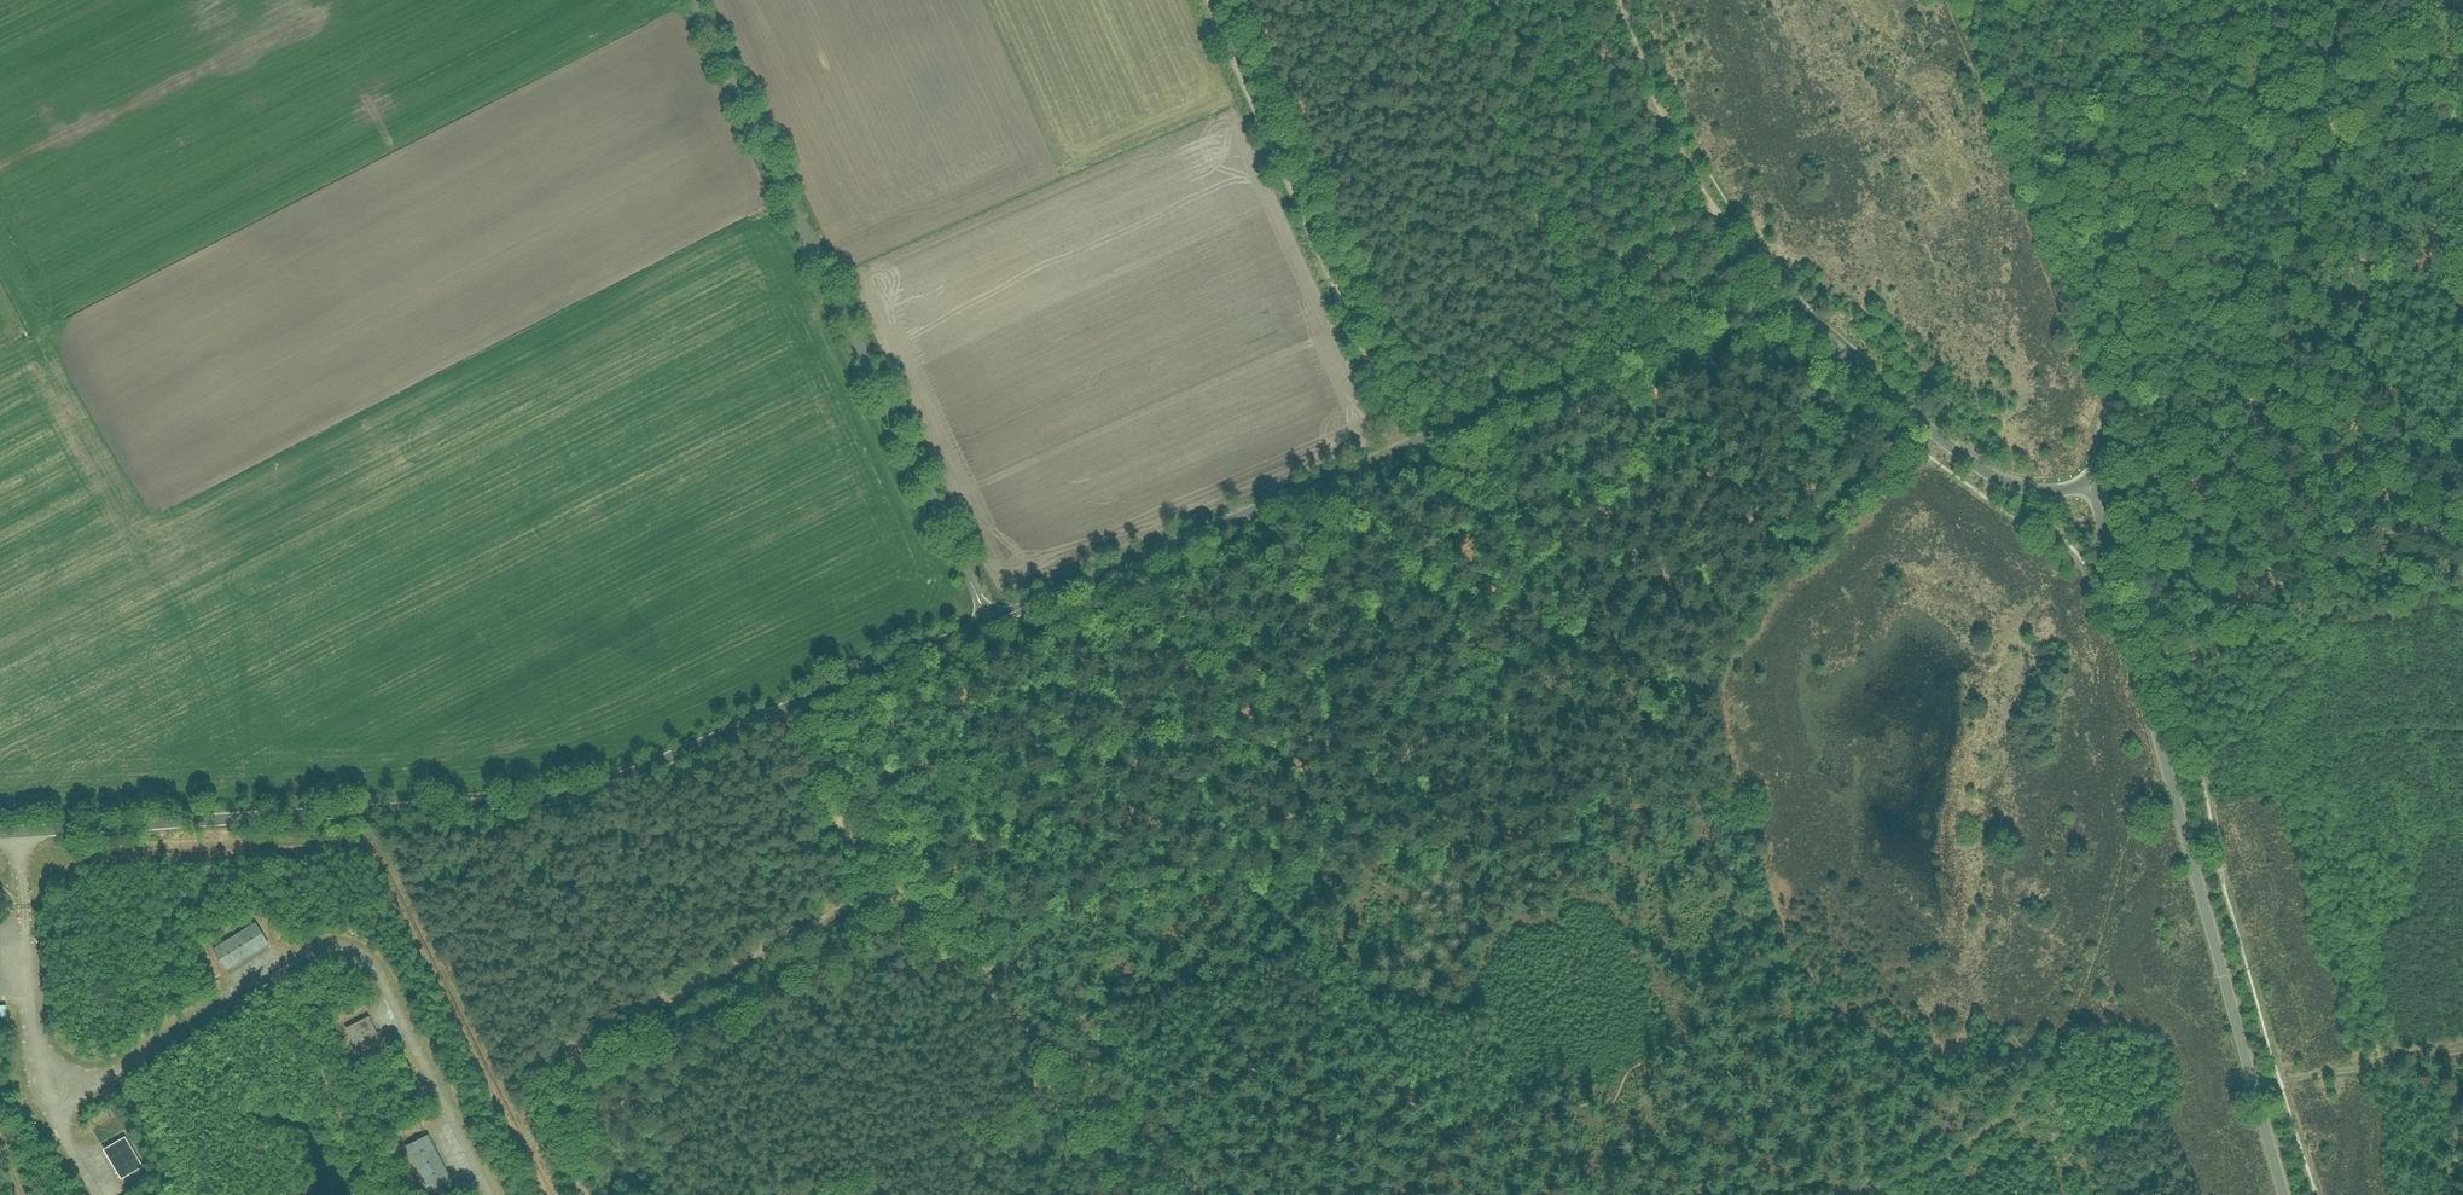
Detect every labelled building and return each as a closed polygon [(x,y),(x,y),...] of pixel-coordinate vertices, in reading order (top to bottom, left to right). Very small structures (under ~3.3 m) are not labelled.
[(225,972),(268,945),(255,923),(212,949),(225,972)] [(356,1052),(380,1040),(368,1017),(345,1028),(356,1052)] [(428,1192),(451,1180),(428,1135),(404,1147),(428,1192)] [(121,1180),(142,1167),(125,1137),(103,1150),(121,1180)]
